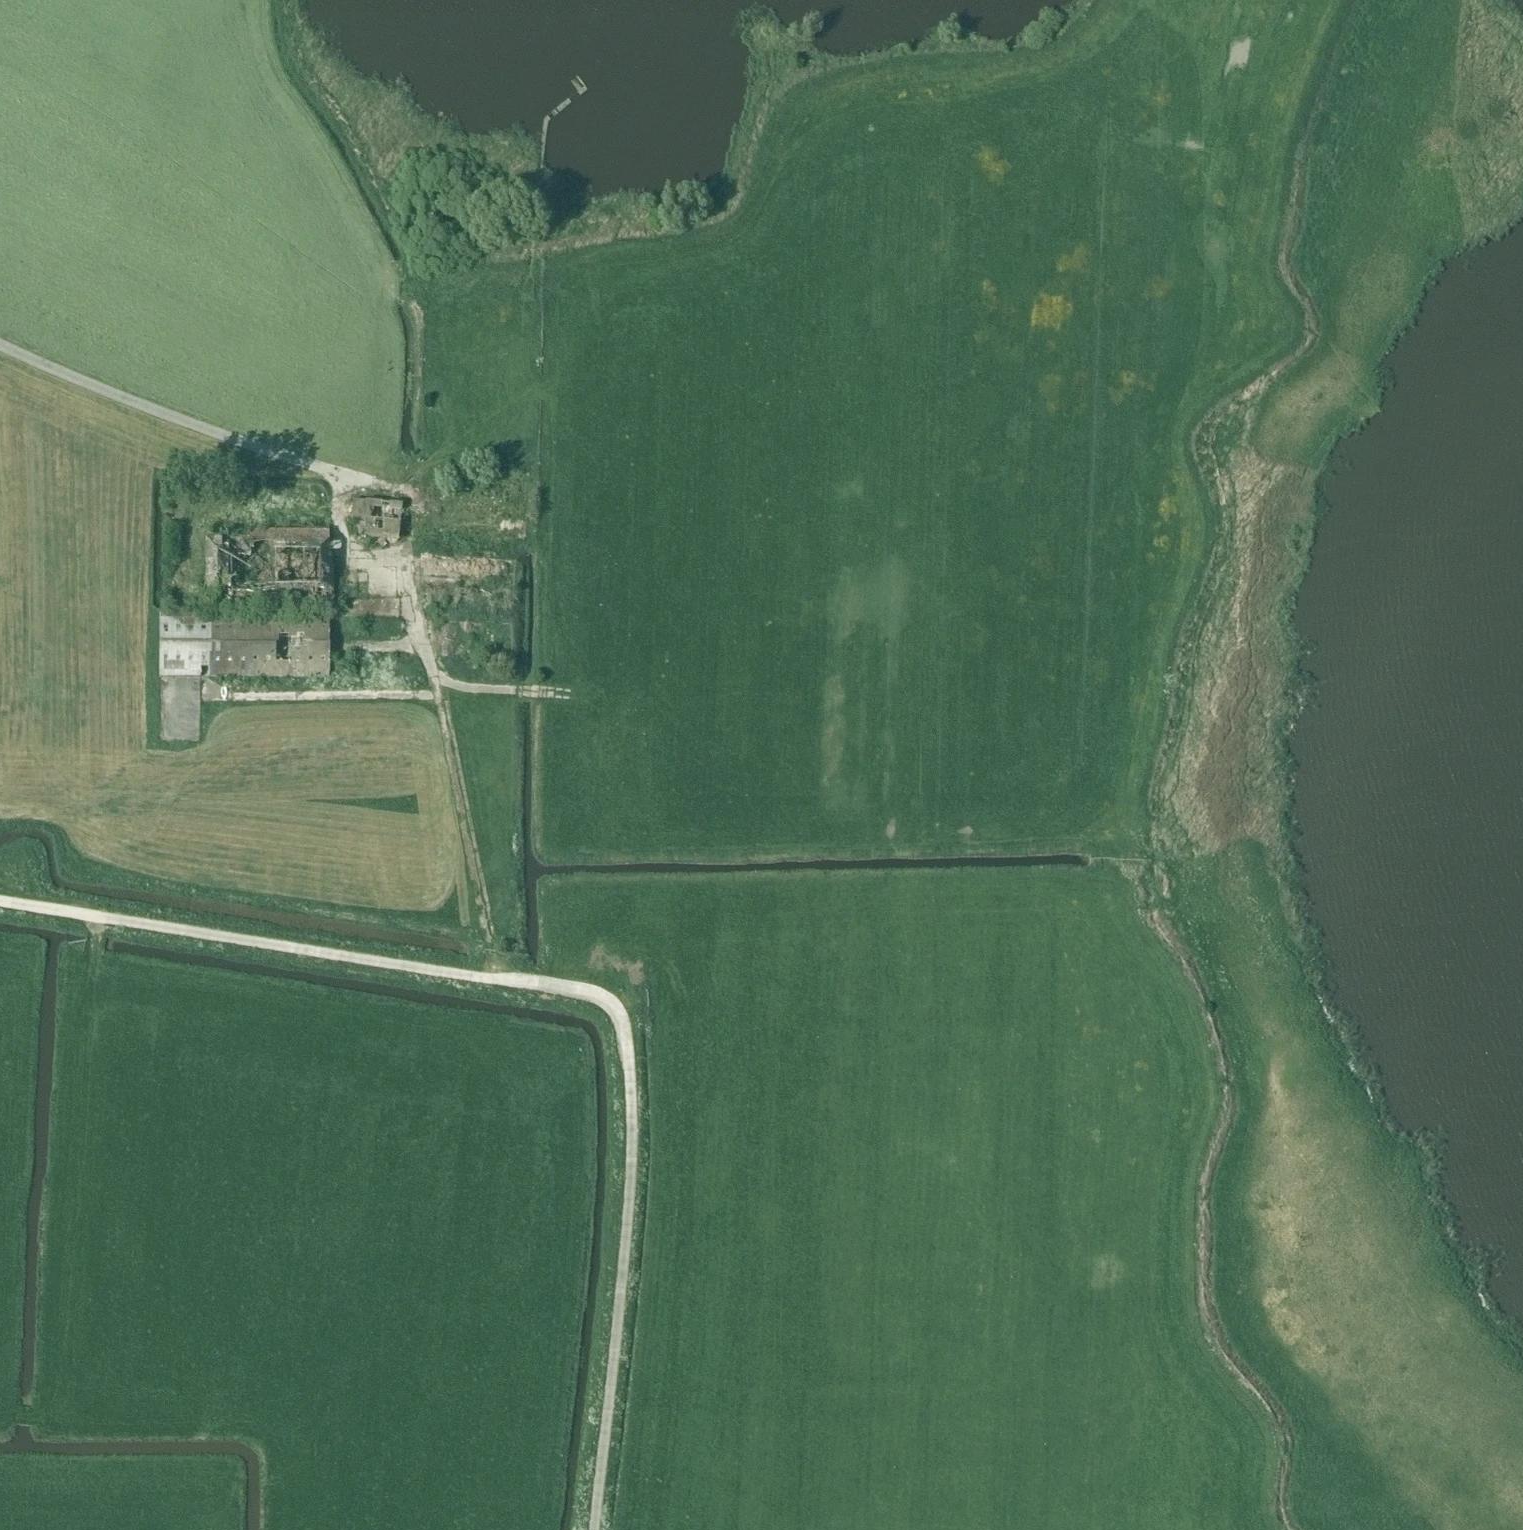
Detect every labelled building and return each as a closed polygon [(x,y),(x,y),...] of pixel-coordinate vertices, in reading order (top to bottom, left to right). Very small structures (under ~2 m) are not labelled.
[(364,536),(397,540),(401,506),(368,501),(364,536)] [(206,536),(206,610),(332,610),(332,554),(328,554),(328,531),(249,531),(249,538),(227,538),(227,536),(206,536)] [(159,613),(159,677),(329,677),(328,614),(159,613)]
